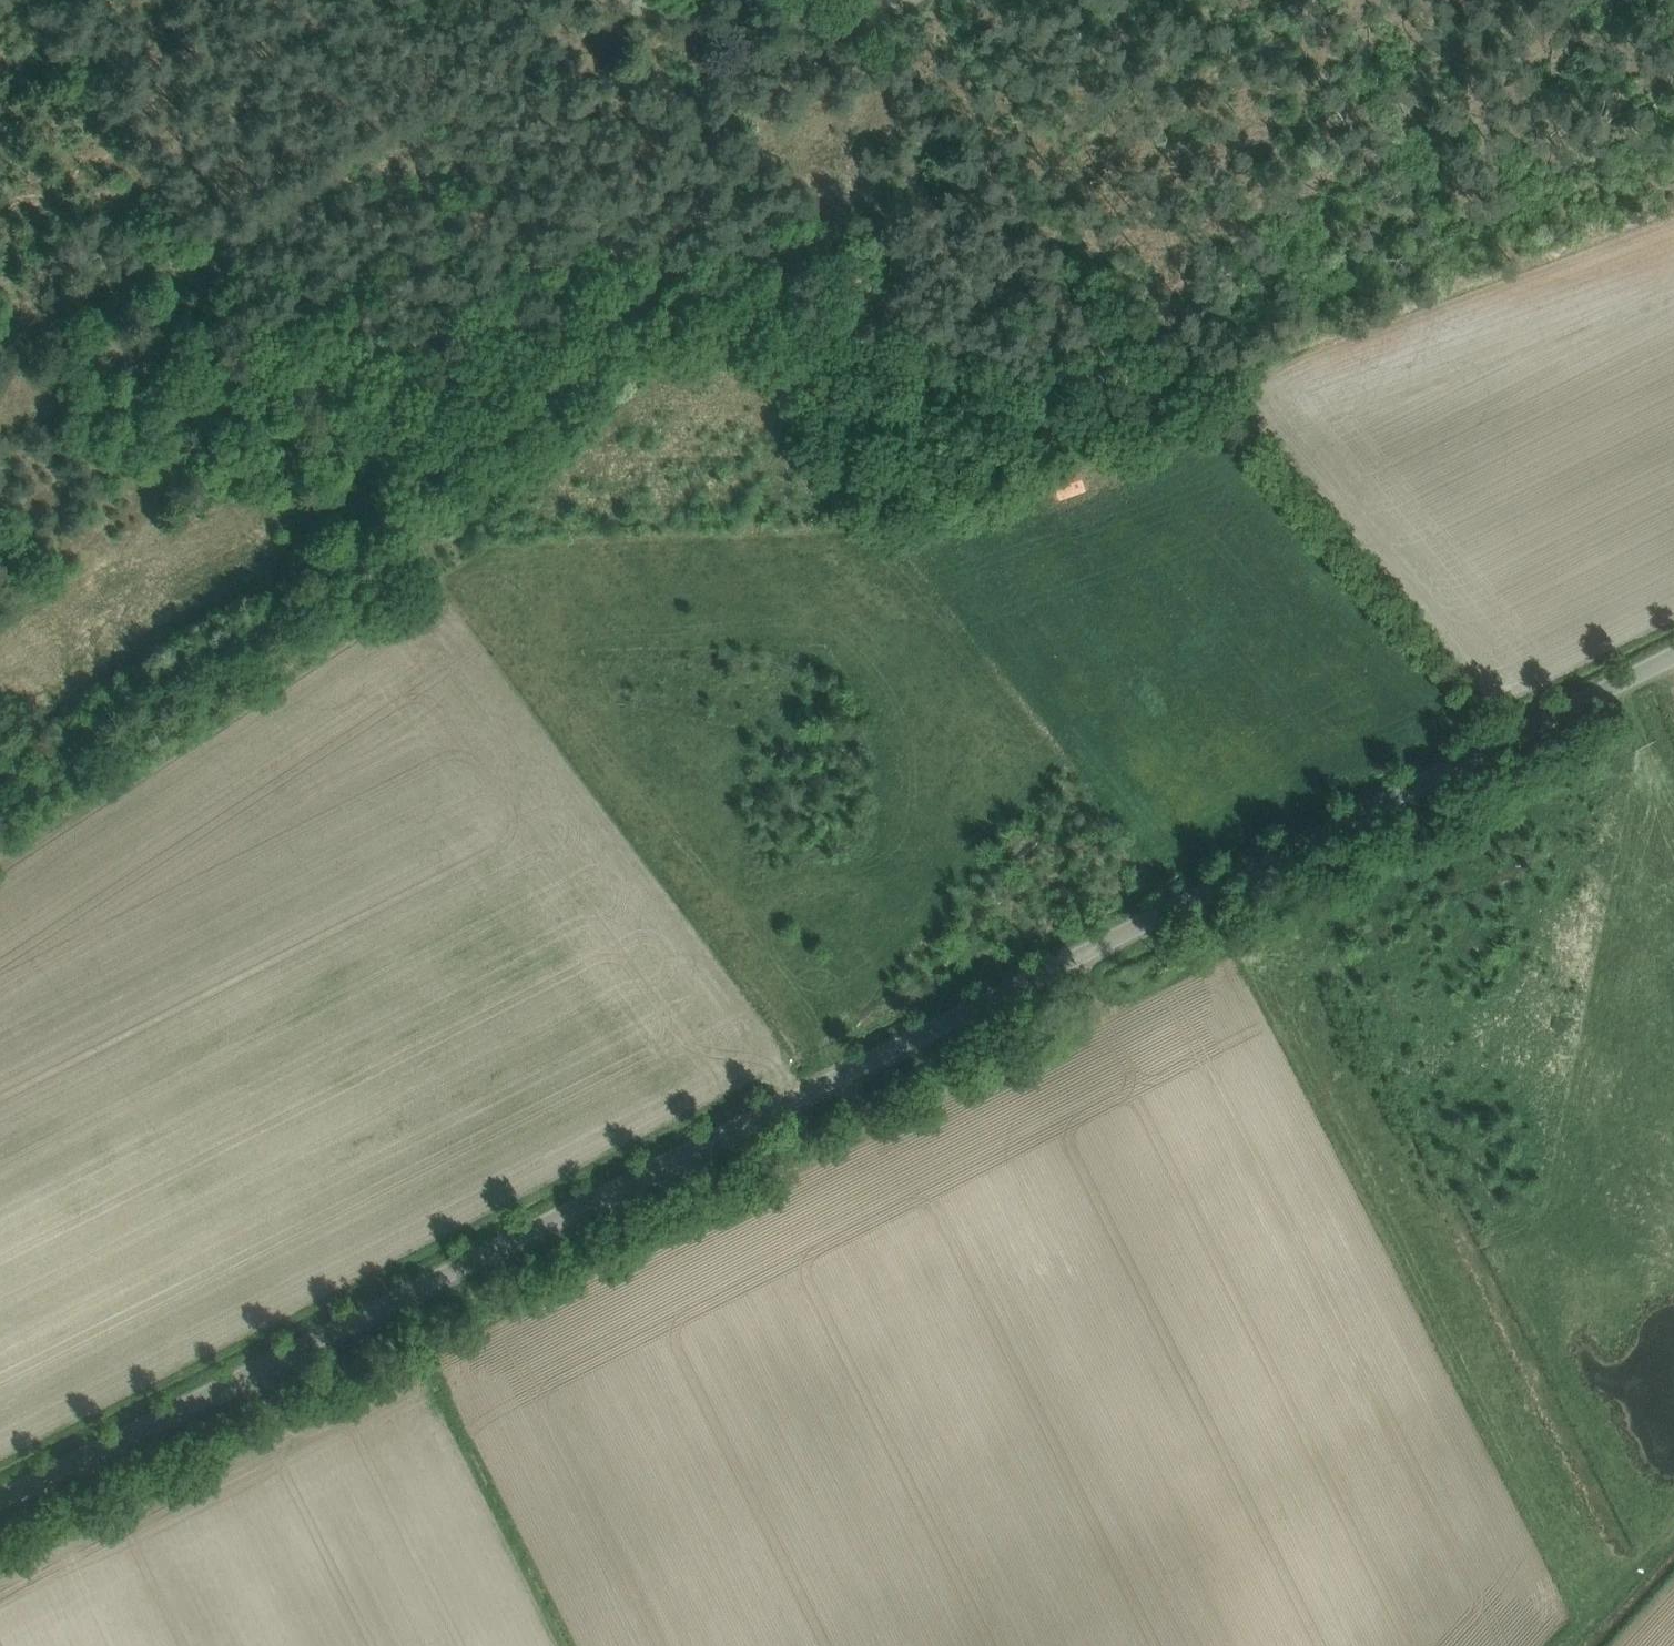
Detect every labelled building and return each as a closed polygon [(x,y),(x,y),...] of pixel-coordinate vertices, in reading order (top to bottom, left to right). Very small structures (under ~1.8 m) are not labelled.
[(1053,470),(1062,496),(1088,486),(1080,461),(1053,470)]
